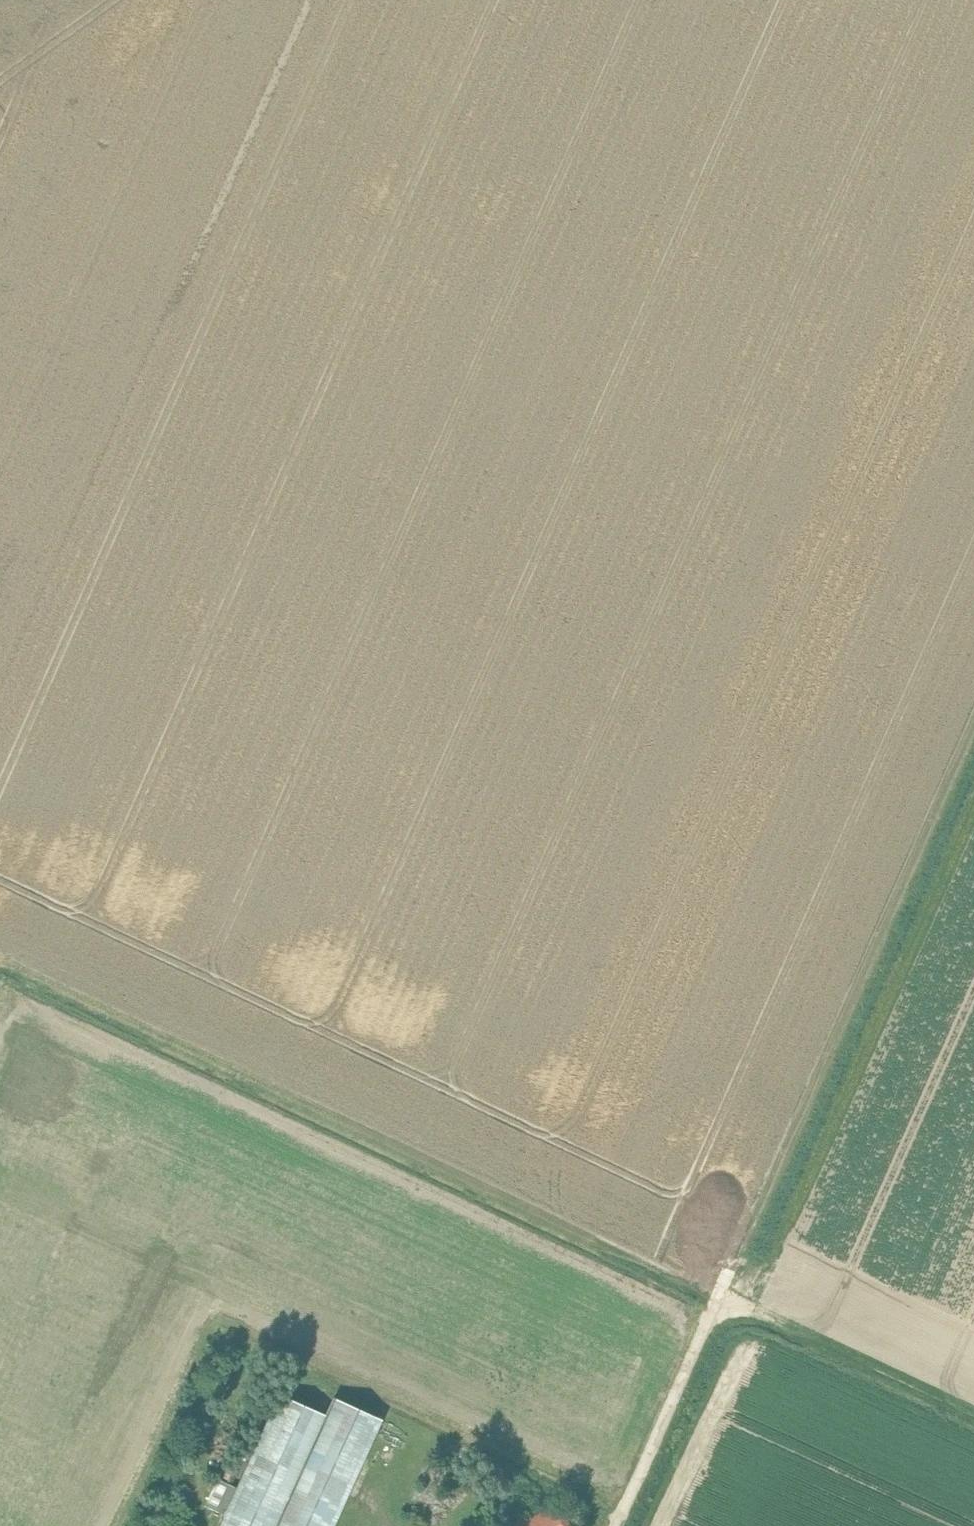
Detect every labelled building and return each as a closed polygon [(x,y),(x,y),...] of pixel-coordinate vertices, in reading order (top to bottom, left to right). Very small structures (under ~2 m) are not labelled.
[(217,1525),(332,1525),(380,1420),(331,1397),(323,1414),(277,1394),(233,1491),(224,1511),(217,1525)] [(533,1516),(537,1525),(581,1525),(588,1523),(579,1499),(533,1516)]
